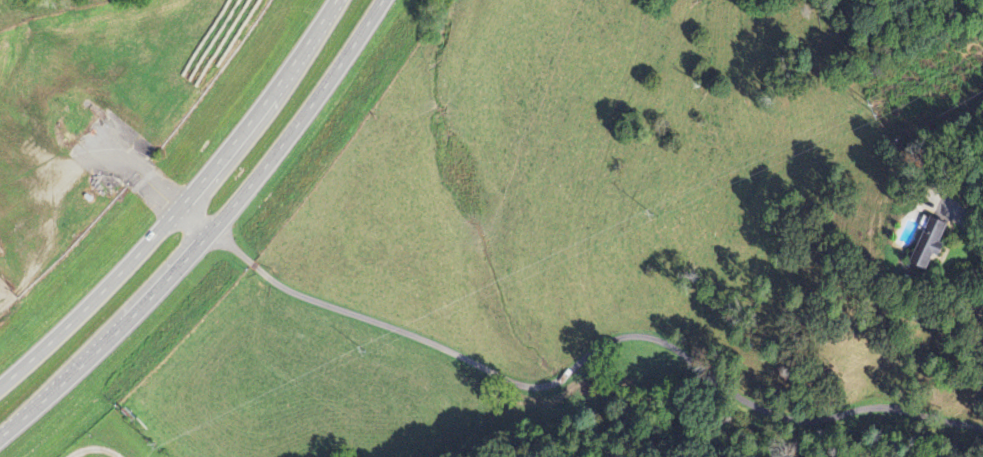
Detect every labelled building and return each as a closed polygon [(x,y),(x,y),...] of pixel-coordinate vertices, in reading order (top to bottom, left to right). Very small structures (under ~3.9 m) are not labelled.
[(903,271),(913,274),(918,258),(924,260),(933,227),(916,222),(903,271)]
